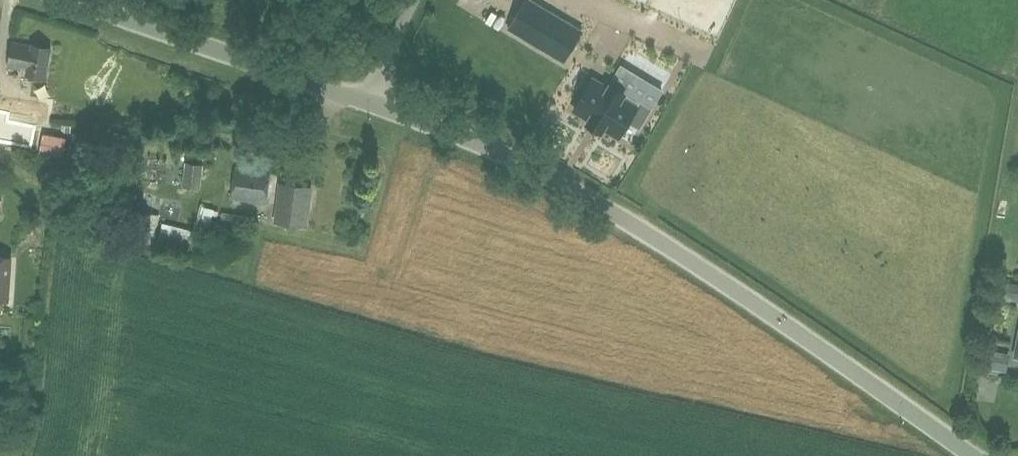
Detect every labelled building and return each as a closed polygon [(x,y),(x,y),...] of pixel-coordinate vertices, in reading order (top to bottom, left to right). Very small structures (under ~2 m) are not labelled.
[(571,28),(519,0),(513,0),(497,29),(553,60),(571,28)] [(20,73),(44,78),(50,48),(31,44),(30,45),(11,41),(6,66),(21,69),(20,73)] [(607,128),(622,137),(631,123),(639,128),(651,108),(610,83),(608,87),(592,78),(574,109),(589,118),(587,121),(604,131),(607,128)] [(20,117),(22,90),(0,88),(0,115),(20,117)] [(42,106),(42,123),(60,123),(60,106),(42,106)] [(43,129),(17,126),(18,118),(0,116),(0,141),(41,145),(43,129)] [(596,164),(602,154),(600,152),(603,146),(583,134),(573,150),(596,164)] [(186,162),(183,185),(184,186),(184,188),(188,189),(188,186),(199,188),(202,164),(186,162)] [(230,198),(266,203),(270,171),(234,166),(230,198)] [(300,224),(305,188),(292,186),(291,195),(280,193),(276,221),(300,224)] [(212,209),(199,206),(187,202),(185,208),(178,206),(175,217),(181,218),(180,219),(195,223),(191,239),(187,259),(200,262),(207,234),(232,239),(235,229),(225,227),(226,223),(210,219),(212,209)] [(153,244),(159,214),(143,210),(137,240),(153,244)] [(0,256),(0,299),(7,300),(10,257),(0,256)] [(1017,300),(1017,283),(997,279),(994,296),(1017,300)] [(982,365),(1004,369),(1007,354),(985,349),(982,365)]
